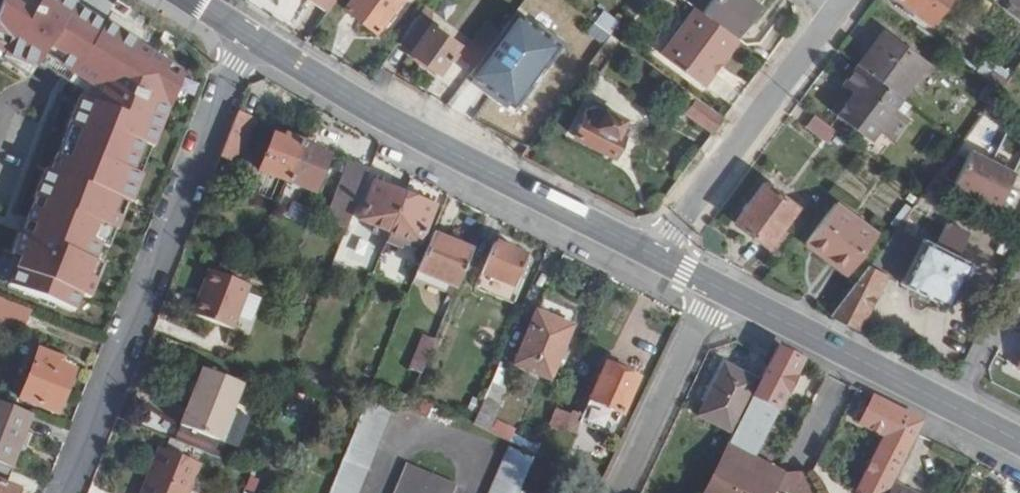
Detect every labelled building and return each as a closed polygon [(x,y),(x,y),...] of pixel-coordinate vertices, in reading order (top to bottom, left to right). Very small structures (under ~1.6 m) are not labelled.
[(0,23),(0,61),(35,81),(44,69),(64,38),(81,10),(82,9),(70,0),(9,0),(0,23)] [(9,0),(0,0),(0,23),(9,0)] [(332,14),(343,0),(311,0),(332,14)] [(351,10),(383,35),(410,0),(359,0),(351,10)] [(745,45),(770,12),(753,0),(719,0),(723,3),(711,20),(742,43),(745,45)] [(897,1),(906,7),(902,12),(919,23),(922,19),(933,29),(954,0),(898,0),(897,1)] [(564,43),(518,9),(467,77),(513,111),(564,43)] [(110,29),(81,10),(64,38),(44,69),(72,89),(85,102),(93,105),(97,93),(89,90),(76,83),(100,45),(110,29)] [(711,20),(698,10),(665,55),(709,87),(742,43),(711,20)] [(604,29),(618,39),(629,25),(613,15),(604,29)] [(425,17),(403,47),(443,77),(465,48),(425,17)] [(111,27),(110,29),(100,45),(76,83),(89,90),(97,93),(93,105),(85,102),(55,176),(50,175),(39,203),(40,204),(27,238),(25,238),(17,259),(26,263),(21,275),(19,274),(12,291),(79,317),(85,301),(94,304),(108,271),(106,270),(99,267),(106,250),(113,253),(120,235),(122,236),(133,208),(135,209),(147,181),(137,177),(149,150),(158,154),(187,81),(183,78),(184,76),(143,50),(144,48),(111,27)] [(597,39),(611,49),(618,39),(604,29),(597,39)] [(872,57),(864,68),(871,73),(906,100),(931,65),(907,47),(904,50),(886,37),(872,57)] [(618,39),(611,49),(621,57),(628,47),(618,39)] [(871,73),(864,68),(851,85),(855,90),(861,94),(844,118),(869,137),(882,121),(878,119),(892,102),(900,108),(906,100),(871,73)] [(998,68),(988,81),(1003,93),(1013,79),(998,68)] [(861,94),(855,90),(838,113),(844,118),(861,94)] [(688,119),(715,138),(728,121),(693,96),(686,106),(693,112),(688,119)] [(628,120),(598,102),(577,139),(616,162),(631,135),(623,129),(628,120)] [(914,118),(900,108),(892,102),(878,119),(882,121),(869,137),(876,142),(883,132),(892,139),(896,132),(901,136),(914,118)] [(842,133),(818,115),(809,127),(833,144),(842,133)] [(259,123),(242,116),(224,161),(241,169),(259,123)] [(897,142),(901,136),(896,132),(892,139),(897,142)] [(289,192),(307,147),(297,142),(288,151),(277,146),(261,182),(289,192)] [(321,152),(307,147),(289,192),(318,203),(331,167),(318,162),(321,152)] [(158,154),(149,150),(137,177),(147,181),(158,154)] [(1004,210),(1019,176),(1019,173),(972,150),(954,187),(1004,210)] [(349,237),(373,175),(352,169),(329,229),(349,237)] [(771,249),(801,207),(768,184),(738,225),(771,249)] [(393,238),(406,201),(382,192),(377,190),(363,227),(393,238)] [(429,210),(406,201),(393,238),(423,250),(437,212),(429,210)] [(432,204),(429,210),(437,212),(439,206),(432,204)] [(883,236),(841,204),(812,245),(852,276),(883,236)] [(919,246),(896,290),(940,315),(964,273),(953,265),(965,246),(946,235),(934,254),(919,246)] [(475,255),(435,238),(430,252),(419,278),(459,295),(475,255)] [(529,257),(497,244),(478,289),(510,303),(529,257)] [(888,245),(834,317),(860,330),(884,284),(879,280),(897,252),(888,245)] [(113,253),(106,250),(99,267),(106,270),(113,253)] [(879,280),(884,284),(890,288),(907,259),(897,252),(879,280)] [(5,288),(12,291),(19,274),(21,275),(26,263),(17,259),(5,288)] [(210,293),(200,319),(236,332),(253,289),(212,273),(205,290),(210,293)] [(456,301),(459,295),(419,278),(417,286),(456,301)] [(194,316),(200,319),(210,293),(205,290),(194,316)] [(25,333),(32,314),(18,308),(0,301),(0,323),(25,333)] [(534,374),(556,321),(541,315),(519,367),(534,374)] [(423,380),(447,323),(434,317),(411,375),(423,380)] [(576,329),(556,321),(534,374),(554,383),(576,329)] [(59,416),(79,366),(41,353),(23,401),(59,416)] [(806,367),(779,353),(773,365),(762,387),(736,438),(708,492),(813,492),(811,478),(786,482),(751,462),(757,451),(760,452),(806,367)] [(626,418),(640,383),(624,377),(626,372),(617,367),(614,373),(609,369),(594,404),(626,418)] [(702,421),(736,438),(762,387),(727,369),(702,421)] [(222,446),(246,389),(206,373),(183,430),(222,446)] [(429,418),(435,403),(413,394),(407,410),(429,418)] [(328,492),(358,492),(393,407),(367,397),(328,492)] [(504,411),(488,403),(478,428),(492,435),(504,411)] [(0,405),(0,466),(13,472),(34,418),(0,405)] [(925,429),(881,406),(876,415),(868,431),(866,435),(886,445),(861,492),(893,492),(925,429)] [(857,426),(868,431),(876,415),(867,410),(857,426)] [(575,425),(557,418),(549,436),(581,448),(591,425),(577,419),(575,425)] [(534,458),(509,447),(489,492),(520,492),(534,458)] [(203,464),(162,449),(146,492),(192,492),(203,464)] [(454,482),(405,462),(392,492),(449,492),(454,482)] [(7,487),(13,472),(0,466),(0,484),(7,487)] [(0,484),(0,492),(20,492),(21,492),(7,487),(0,484)]
